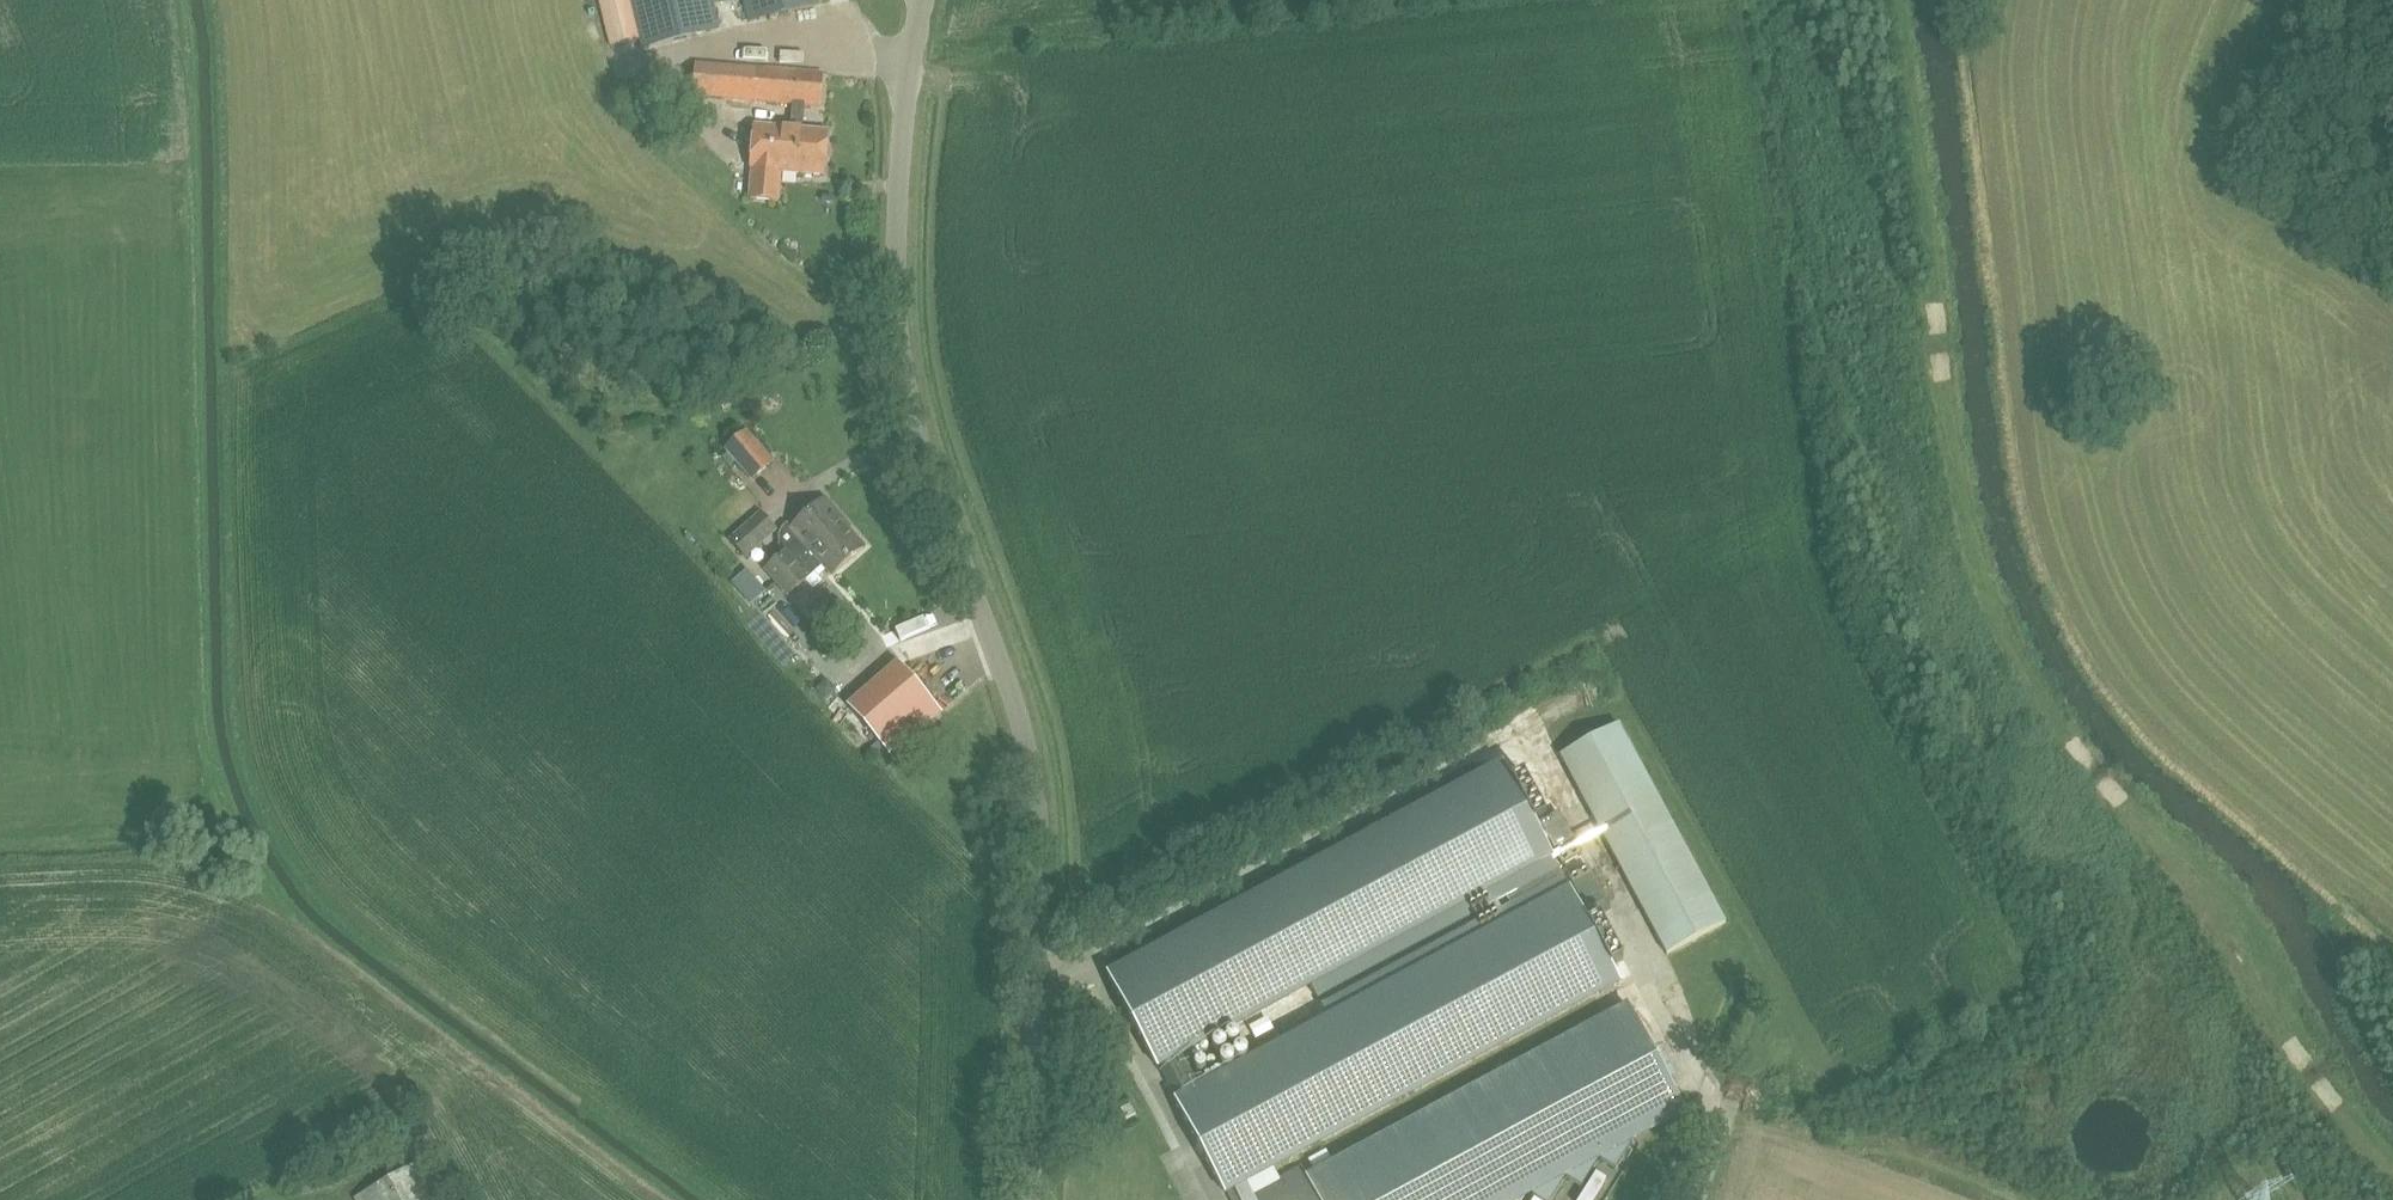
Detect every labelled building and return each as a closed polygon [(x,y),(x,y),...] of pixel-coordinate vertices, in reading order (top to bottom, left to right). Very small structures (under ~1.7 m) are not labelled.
[(634,0),(600,0),(612,46),(644,38),(634,0)] [(644,38),(646,46),(718,28),(711,0),(634,0),(644,38)] [(820,4),(819,0),(745,0),(750,21),(820,4)] [(696,63),(694,95),(794,104),(797,71),(696,63)] [(824,73),(797,71),(794,104),(792,127),(788,172),(826,175),(829,131),(803,128),(804,104),(821,106),(824,73)] [(781,171),(788,172),(792,127),(755,124),(751,168),(753,168),(751,197),(779,199),(781,171)] [(741,401),(737,393),(719,401),(724,410),(741,401)] [(776,462),(748,430),(725,449),(753,482),(776,462)] [(778,580),(844,523),(843,521),(844,520),(826,499),(791,528),(801,539),(786,552),(786,551),(767,568),(778,580)] [(779,530),(762,511),(731,539),(745,558),(779,530)] [(844,523),(778,580),(789,593),(808,577),(807,576),(824,563),(833,573),(864,547),(844,523)] [(943,713),(898,661),(847,705),(892,757),(943,713)] [(818,689),(826,699),(836,690),(827,681),(818,689)] [(1667,953),(1726,922),(1620,722),(1561,753),(1667,953)] [(1131,961),(1110,972),(1138,1025),(1139,1025),(1157,1058),(1156,1059),(1162,1070),(1314,989),(1319,998),(1493,905),(1496,912),(1322,1005),(1328,1017),(1177,1097),(1185,1112),(1186,1111),(1200,1138),(1199,1139),(1228,1192),(1249,1182),(1618,983),(1589,927),(1576,904),(1545,847),(1529,817),(1499,761),(1130,959),(1131,961)] [(1555,853),(1576,842),(1561,813),(1547,820),(1550,825),(1543,828),(1555,853)] [(1588,867),(1569,877),(1590,917),(1609,907),(1588,867)] [(1308,1175),(1321,1199),(1514,1199),(1685,1108),(1629,1003),(1308,1175)] [(356,1199),(447,1199),(424,1160),(355,1199),(356,1199)] [(1304,1167),(1239,1199),(1321,1199),(1308,1175),(1304,1167)]
